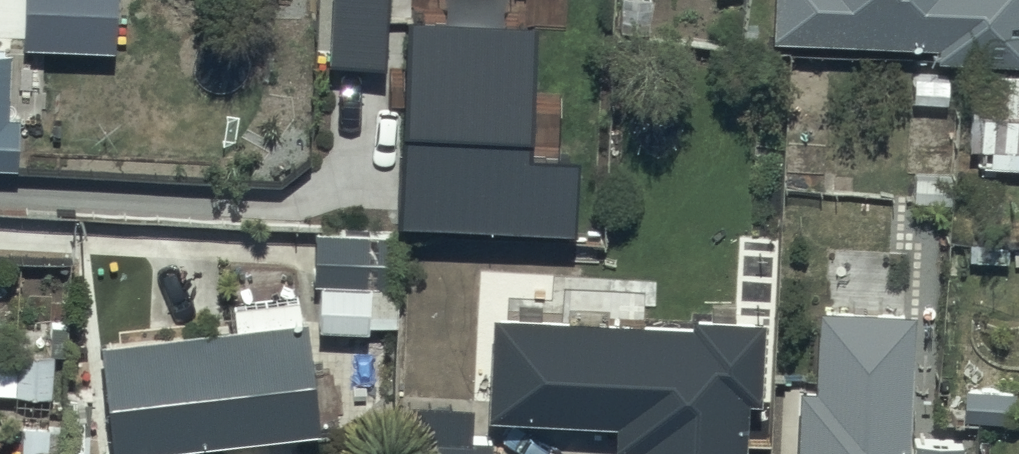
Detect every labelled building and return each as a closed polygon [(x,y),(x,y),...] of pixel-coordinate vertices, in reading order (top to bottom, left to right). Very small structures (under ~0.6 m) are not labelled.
[(76,26),(78,0),(0,0),(0,21),(76,26)] [(330,69),(387,73),(392,0),(335,0),(330,69)] [(775,45),(942,51),(942,65),(1018,68),(1018,0),(776,0),(775,45)] [(535,31),(410,25),(400,230),(575,238),(578,169),(528,167),(535,31)] [(20,170),(22,117),(7,117),(9,54),(0,54),(0,170),(20,170)] [(970,73),(968,151),(985,151),(984,171),(1018,172),(1018,75),(970,73)] [(403,237),(319,234),(317,285),(323,285),(322,333),(373,334),(375,287),(401,288),(403,237)] [(818,387),(803,386),(800,453),(913,453),(919,311),(821,307),(818,387)] [(769,319),(695,316),(695,323),(495,314),(491,418),(619,423),(618,447),(642,448),(641,453),(750,453),(752,401),(766,402),(769,319)] [(98,346),(111,453),(156,453),(319,435),(306,322),(98,346)] [(0,350),(0,395),(54,397),(56,353),(0,350)] [(1016,390),(964,389),(963,420),(1014,421),(1016,390)] [(22,428),(21,453),(89,453),(90,430),(22,428)] [(918,444),(917,453),(964,453),(965,446),(918,444)]
